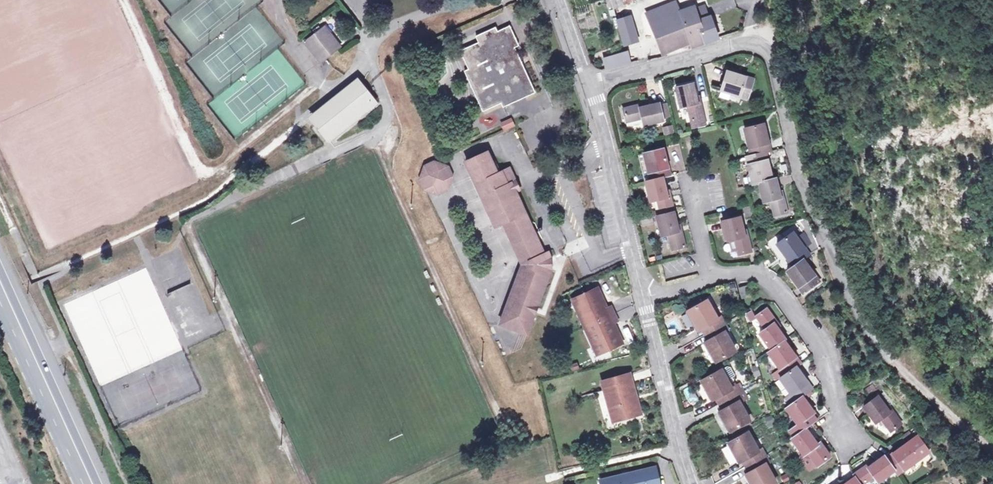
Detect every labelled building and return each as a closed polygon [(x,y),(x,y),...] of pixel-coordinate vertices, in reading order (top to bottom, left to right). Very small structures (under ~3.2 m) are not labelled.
[(614,8),(634,0),(612,0),(614,8)] [(649,13),(654,25),(683,13),(678,1),(649,13)] [(708,18),(707,18),(704,8),(693,12),(692,10),(683,13),(654,25),(653,25),(663,52),(688,45),(689,50),(712,40),(715,39),(708,18)] [(640,41),(633,16),(617,21),(623,42),(624,45),(640,41)] [(323,29),(305,44),(322,64),(326,61),(341,49),(323,29)] [(504,110),(534,97),(514,50),(518,48),(510,30),(498,36),(496,31),(477,39),(479,44),(461,52),(469,73),(466,74),(483,113),(501,105),(504,110)] [(630,64),(628,53),(604,60),(606,68),(619,66),(630,64)] [(746,98),(751,81),(724,72),(719,88),(746,98)] [(691,121),(703,117),(699,102),(695,102),(690,83),(674,87),(679,107),(687,105),(691,121)] [(333,138),(372,105),(363,93),(357,87),(318,120),(333,138)] [(644,123),(660,119),(656,101),(639,106),(638,103),(622,107),(626,120),(642,116),(644,123)] [(503,132),(515,127),(511,117),(499,122),(503,132)] [(744,128),(751,155),(765,153),(769,152),(762,124),(744,128)] [(672,125),(662,127),(663,135),(673,133),(672,125)] [(644,153),(651,180),(660,177),(668,175),(661,148),(644,153)] [(772,180),(765,153),(751,155),(746,157),(750,173),(748,177),(750,185),(753,185),(758,184),(772,180)] [(525,337),(549,274),(550,262),(547,255),(543,257),(512,187),(515,185),(509,172),(497,178),(486,155),(467,164),(496,229),(501,227),(521,268),(499,328),(525,337)] [(434,198),(444,193),(450,181),(445,169),(433,164),(422,169),(417,182),(422,193),(434,198)] [(665,197),(660,177),(651,180),(646,181),(651,200),(656,198),(660,216),(672,212),(668,196),(665,197)] [(775,180),(772,180),(758,184),(762,201),(770,200),(773,215),(786,212),(782,196),(779,197),(775,180)] [(735,208),(737,218),(738,218),(745,216),(743,206),(735,208)] [(677,232),(672,212),(660,216),(655,217),(660,236),(666,234),(670,249),(682,246),(679,231),(677,232)] [(743,236),(738,218),(737,218),(722,222),(726,240),(734,238),(738,254),(750,251),(746,236),(743,236)] [(775,245),(792,269),(802,260),(807,256),(803,250),(796,240),(791,234),(775,245)] [(796,240),(803,250),(809,245),(802,235),(796,240)] [(818,283),(802,260),(792,269),(785,273),(802,294),(818,283)] [(106,284),(139,367),(180,351),(147,268),(106,284)] [(184,302),(189,316),(205,310),(194,283),(169,293),(174,306),(184,302)] [(745,287),(739,289),(742,301),(749,299),(745,287)] [(592,288),(579,295),(583,303),(571,308),(580,327),(609,314),(606,307),(602,309),(592,288)] [(567,300),(571,308),(583,303),(579,295),(567,300)] [(706,325),(709,332),(721,326),(717,318),(714,320),(704,300),(686,310),(697,329),(706,325)] [(758,337),(769,353),(782,344),(784,343),(772,326),(774,325),(765,311),(755,318),(752,314),(746,319),(751,326),(757,322),(764,332),(758,337)] [(609,314),(580,327),(592,355),(617,343),(608,322),(613,320),(609,314)] [(724,332),(721,326),(709,332),(713,338),(704,342),(713,360),(730,351),(721,334),(724,332)] [(799,366),(782,344),(769,353),(766,355),(783,378),(796,369),(799,366)] [(726,367),(720,370),(725,381),(733,376),(729,368),(726,367)] [(812,392),(796,369),(783,378),(779,381),(790,397),(795,404),(802,400),(812,392)] [(720,395),(724,402),(742,393),(737,385),(730,389),(725,381),(720,370),(701,380),(711,399),(720,395)] [(610,422),(630,417),(631,420),(639,418),(629,378),(600,385),(602,395),(608,393),(612,408),(607,410),(610,422)] [(860,397),(868,404),(879,389),(871,383),(860,397)] [(744,398),(742,393),(724,402),(726,407),(718,412),(728,431),(747,421),(736,402),(744,398)] [(795,404),(790,397),(785,401),(790,408),(795,404)] [(818,422),(802,400),(795,404),(790,408),(785,412),(796,428),(801,434),(805,431),(813,426),(818,422)] [(892,439),(904,431),(894,418),(891,420),(879,405),(865,414),(877,430),(883,426),(892,439)] [(796,428),(789,433),(794,440),(801,434),(796,428)] [(794,440),(791,442),(803,458),(802,462),(808,471),(812,471),(817,467),(818,468),(829,460),(819,446),(817,448),(805,431),(801,434),(794,440)] [(746,459),(750,465),(764,458),(759,450),(756,452),(746,434),(727,444),(737,463),(746,459)] [(723,444),(732,465),(736,463),(726,442),(723,444)] [(889,467),(897,478),(900,483),(933,460),(921,443),(889,467)] [(764,458),(750,465),(752,471),(744,475),(749,483),(773,483),(763,464),(766,462),(764,458)] [(897,478),(889,467),(886,463),(869,474),(867,471),(854,481),(856,483),(857,483),(889,483),(897,478)] [(653,467),(640,470),(641,475),(655,472),(653,467)] [(603,478),(604,483),(658,483),(655,472),(641,475),(640,470),(603,478)] [(739,481),(736,473),(713,482),(714,483),(731,483),(739,481)]
